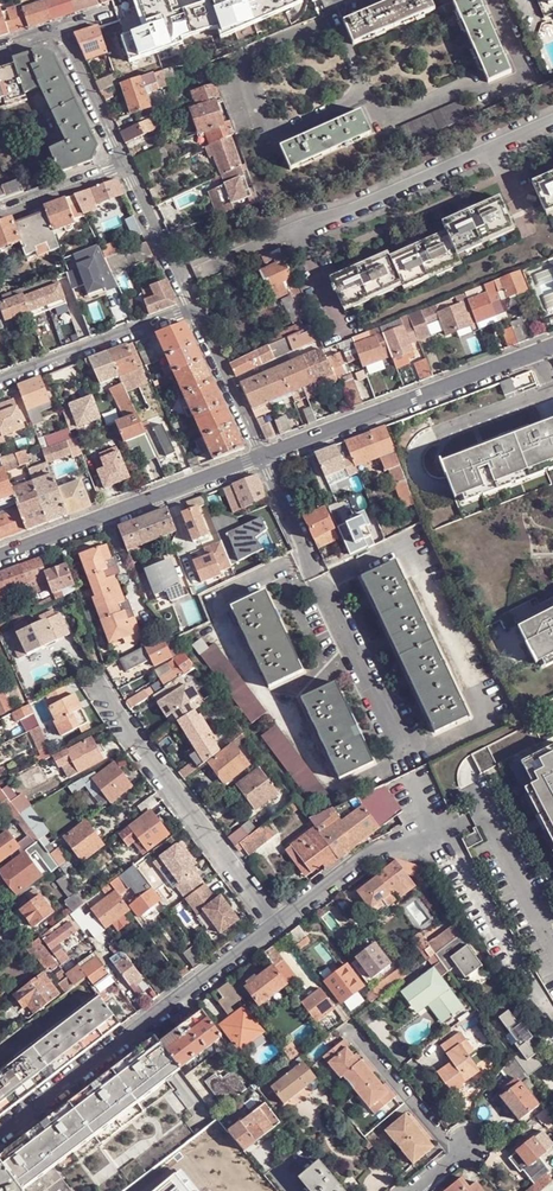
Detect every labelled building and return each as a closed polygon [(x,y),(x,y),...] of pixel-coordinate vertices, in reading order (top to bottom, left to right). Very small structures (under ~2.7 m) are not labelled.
[(52,19),(61,16),(74,12),(71,0),(50,0),(47,1),(52,19)] [(74,12),(83,9),(98,5),(97,0),(71,0),(74,12)] [(127,61),(180,44),(179,40),(204,31),(216,30),(219,39),(301,4),(300,0),(265,0),(251,4),(242,7),(240,2),(239,0),(215,0),(171,14),(170,9),(167,0),(137,0),(146,29),(142,30),(119,37),(127,61)] [(137,0),(132,0),(142,30),(146,29),(137,0)] [(170,9),(177,7),(175,0),(167,0),(170,9)] [(430,0),(390,0),(368,10),(367,7),(359,10),(360,13),(344,20),(353,44),(435,9),(430,0)] [(511,72),(504,55),(506,54),(503,47),(501,48),(487,15),(489,14),(486,5),(483,7),(480,0),(453,0),(487,82),(511,72)] [(47,1),(23,9),(29,27),(39,23),(52,19),(47,1)] [(5,35),(29,27),(23,9),(22,6),(17,7),(15,8),(9,10),(3,11),(0,4),(0,36),(5,35)] [(84,55),(106,49),(101,33),(99,26),(74,34),(84,55)] [(68,142),(50,150),(60,173),(93,161),(99,148),(55,55),(42,49),(14,58),(16,64),(26,92),(41,86),(68,142)] [(216,77),(211,62),(206,49),(203,55),(205,60),(203,62),(206,72),(198,75),(201,82),(211,78),(213,85),(192,92),(194,99),(197,106),(191,109),(200,132),(206,130),(210,144),(230,135),(235,132),(231,121),(225,123),(217,101),(224,99),(218,83),(216,77)] [(27,96),(26,92),(16,64),(0,69),(0,99),(5,98),(6,102),(27,96)] [(174,75),(172,66),(162,70),(165,78),(174,75)] [(165,78),(162,70),(122,84),(132,113),(150,107),(146,96),(143,88),(150,86),(151,91),(167,85),(165,78)] [(108,88),(119,84),(116,77),(98,83),(101,91),(108,88)] [(143,88),(146,96),(149,94),(152,93),(151,91),(150,86),(143,88)] [(111,95),(108,88),(101,91),(104,97),(111,95)] [(406,140),(470,114),(463,99),(400,126),(406,140)] [(279,146),(280,146),(289,169),(371,134),(360,110),(344,118),(343,115),(335,118),(336,121),(303,135),(303,133),(295,137),(296,139),(280,146),(279,146)] [(139,123),(121,132),(126,143),(158,127),(152,114),(137,120),(139,123)] [(230,135),(210,144),(215,155),(222,174),(241,166),(230,135)] [(215,155),(210,144),(207,145),(211,157),(215,155)] [(155,169),(169,163),(161,147),(147,154),(155,169)] [(204,160),(199,149),(189,154),(193,165),(204,160)] [(147,154),(134,159),(141,176),(149,172),(155,169),(147,154)] [(225,183),(209,190),(218,216),(235,211),(233,204),(251,196),(243,171),(241,166),(222,174),(225,183)] [(154,183),(149,172),(141,176),(147,187),(154,183)] [(546,212),(552,208),(552,173),(550,174),(532,182),(546,212)] [(74,195),(84,214),(95,209),(94,206),(124,194),(116,179),(107,182),(88,190),(81,193),(74,195)] [(25,192),(21,180),(19,182),(18,181),(3,186),(3,187),(0,188),(0,201),(25,192)] [(257,194),(251,196),(254,204),(259,202),(257,194)] [(47,212),(54,231),(63,228),(65,231),(66,232),(73,229),(73,228),(72,224),(75,223),(74,221),(85,217),(84,214),(74,195),(64,199),(57,201),(45,206),(47,212)] [(456,252),(513,225),(500,197),(476,208),(460,215),(442,222),(447,231),(456,252)] [(460,215),(476,208),(474,203),(457,210),(460,215)] [(50,252),(60,248),(54,231),(47,212),(22,221),(23,222),(16,225),(15,223),(14,223),(21,242),(26,256),(29,255),(37,252),(38,251),(49,247),(50,252)] [(143,234),(134,216),(126,220),(134,238),(136,237),(143,234)] [(172,219),(176,231),(183,228),(179,216),(172,219)] [(14,223),(12,218),(2,222),(0,223),(0,250),(4,248),(8,256),(16,253),(13,245),(21,242),(14,223)] [(456,252),(457,255),(515,229),(513,225),(456,252)] [(460,261),(457,255),(456,252),(447,231),(422,243),(406,250),(391,257),(401,282),(403,285),(403,286),(460,261)] [(406,250),(422,243),(420,238),(404,245),(406,250)] [(139,245),(117,253),(124,268),(154,257),(147,242),(139,245)] [(308,311),(278,246),(261,254),(265,262),(275,258),(277,263),(260,271),(274,300),(280,297),(290,319),(308,311)] [(39,256),(50,252),(49,247),(38,251),(39,256)] [(105,258),(101,250),(96,252),(103,268),(109,266),(105,258)] [(336,292),(343,308),(401,282),(391,257),(389,252),(364,264),(348,271),(330,279),(333,286),(332,287),(334,293),(336,292)] [(105,258),(109,266),(112,272),(124,268),(117,253),(105,258)] [(346,267),(348,271),(364,264),(362,260),(346,267)] [(461,264),(460,261),(403,286),(405,290),(461,264)] [(124,268),(112,272),(126,303),(133,300),(138,297),(124,268)] [(23,296),(30,312),(42,308),(44,313),(66,305),(62,294),(74,290),(67,272),(55,277),(57,283),(23,296)] [(527,289),(520,272),(494,282),(499,294),(505,291),(508,297),(527,289)] [(143,290),(151,314),(177,304),(166,282),(143,290)] [(345,312),(403,285),(401,282),(343,308),(345,312)] [(499,294),(494,282),(466,293),(468,297),(485,289),(487,294),(469,301),(478,323),(496,315),(491,303),(494,302),(499,313),(505,311),(501,300),(499,294)] [(1,304),(0,304),(0,307),(5,321),(30,312),(23,296),(21,289),(11,293),(14,299),(1,304)] [(501,300),(508,297),(505,291),(499,294),(501,300)] [(1,304),(14,299),(11,293),(7,294),(0,297),(0,302),(1,304)] [(480,328),(478,323),(469,301),(468,297),(466,293),(457,297),(459,304),(438,313),(435,305),(422,310),(409,315),(416,332),(418,339),(419,340),(431,336),(426,321),(439,316),(447,335),(471,325),(473,331),(480,329),(480,328)] [(133,300),(126,303),(131,312),(137,309),(133,300)] [(89,305),(81,308),(88,326),(95,323),(89,305)] [(34,314),(31,315),(34,323),(41,320),(39,315),(36,316),(34,314)] [(410,343),(413,341),(411,334),(416,332),(409,315),(401,319),(403,325),(384,333),(392,356),(393,358),(413,350),(410,343)] [(498,321),(496,315),(478,323),(480,328),(498,321)] [(518,344),(528,340),(520,319),(510,323),(518,344)] [(186,323),(156,334),(166,356),(196,344),(186,323)] [(295,349),(320,338),(313,324),(302,330),(269,346),(231,364),(237,376),(295,349)] [(266,340),(269,346),(302,330),(300,324),(266,340)] [(384,333),(381,327),(371,331),(373,335),(375,334),(376,336),(369,340),(367,335),(361,337),(363,342),(356,345),(361,360),(363,367),(392,356),(384,333)] [(350,364),(361,360),(356,345),(353,338),(334,345),(336,350),(341,348),(342,350),(345,348),(347,354),(346,354),(350,364)] [(133,343),(108,352),(119,376),(123,384),(126,391),(148,383),(142,368),(143,367),(133,343)] [(196,344),(166,356),(174,373),(203,361),(196,344)] [(155,349),(142,354),(146,365),(160,359),(155,349)] [(304,356),(317,382),(334,374),(327,359),(322,349),(304,356)] [(415,355),(413,350),(393,358),(397,368),(411,363),(408,358),(415,355)] [(119,376),(108,352),(86,361),(88,365),(91,364),(97,374),(101,383),(119,376)] [(340,353),(327,359),(334,374),(348,368),(340,353)] [(174,373),(166,356),(162,359),(169,375),(174,373)] [(252,408),(270,401),(317,382),(304,356),(241,384),(252,408)] [(421,381),(433,376),(426,359),(415,363),(421,381)] [(203,361),(174,373),(184,394),(214,383),(203,361)] [(334,374),(336,380),(350,374),(348,368),(334,374)] [(66,381),(62,370),(49,375),(53,386),(66,381)] [(367,377),(364,370),(357,372),(359,380),(367,377)] [(334,374),(317,382),(320,387),(336,380),(334,374)] [(169,381),(167,376),(154,381),(156,385),(160,384),(160,385),(169,381)] [(51,400),(42,377),(33,380),(19,385),(28,409),(51,400)] [(513,377),(501,382),(506,394),(517,390),(513,377)] [(353,407),(362,404),(355,381),(345,385),(353,407)] [(224,404),(214,383),(184,394),(194,416),(224,404)] [(123,384),(112,389),(127,419),(138,415),(126,391),(123,384)] [(194,416),(184,394),(178,396),(188,418),(194,416)] [(73,410),(64,413),(71,430),(101,418),(93,396),(70,405),(73,410)] [(0,405),(0,430),(2,436),(25,427),(15,400),(0,405)] [(28,409),(35,426),(44,422),(41,412),(53,407),(51,400),(28,409)] [(252,408),(256,415),(273,408),(270,401),(252,408)] [(234,426),(224,404),(194,416),(204,437),(234,426)] [(309,424),(323,419),(319,408),(313,410),(312,407),(304,410),(309,424)] [(147,461),(157,457),(150,441),(146,433),(142,423),(138,415),(127,419),(117,423),(125,442),(128,450),(140,445),(147,461)] [(285,433),(292,430),(286,416),(280,418),(285,433)] [(185,425),(183,420),(173,424),(176,429),(185,425)] [(548,420),(535,425),(488,442),(485,444),(444,459),(457,491),(472,485),(474,490),(552,460),(552,434),(548,420)] [(147,421),(142,423),(146,433),(150,441),(157,457),(159,459),(159,461),(176,453),(163,425),(152,430),(147,421)] [(267,440),(275,437),(269,424),(261,427),(267,440)] [(352,454),(356,465),(381,456),(386,471),(390,469),(404,508),(415,503),(386,425),(346,440),(352,454)] [(245,448),(234,426),(204,437),(211,452),(215,460),(245,448)] [(44,450),(74,439),(70,431),(48,440),(46,435),(44,436),(42,431),(37,433),(44,450)] [(211,452),(204,437),(196,440),(204,455),(211,452)] [(74,439),(44,450),(50,466),(74,458),(73,454),(82,450),(77,438),(74,439)] [(356,465),(352,454),(343,458),(337,444),(316,452),(327,476),(347,467),(350,475),(359,472),(356,465)] [(118,447),(100,454),(106,468),(99,471),(106,488),(131,478),(118,447)] [(190,469),(201,465),(198,456),(190,460),(190,461),(187,462),(190,469)] [(5,470),(6,472),(21,466),(18,460),(4,466),(5,470)] [(53,475),(50,467),(50,466),(31,473),(34,482),(53,475)] [(13,490),(6,472),(5,470),(0,472),(0,501),(15,495),(13,490)] [(233,483),(224,487),(234,512),(269,498),(257,474),(233,483)] [(58,488),(53,475),(34,482),(49,522),(68,515),(58,488)] [(68,515),(92,507),(82,480),(58,488),(68,515)] [(28,530),(49,522),(34,482),(13,490),(15,495),(19,505),(21,510),(28,530)] [(472,485),(457,491),(458,496),(474,490),(472,485)] [(205,504),(202,495),(186,501),(189,509),(181,512),(192,541),(206,536),(195,508),(205,504)] [(21,510),(19,505),(0,513),(0,518),(21,510)] [(172,524),(167,508),(118,526),(127,548),(132,546),(175,530),(172,524)] [(328,566),(351,555),(342,535),(338,537),(327,513),(325,509),(305,518),(318,546),(336,538),(343,551),(325,559),(328,566)] [(28,530),(21,510),(0,518),(0,541),(28,530)] [(331,511),(327,513),(335,529),(338,537),(342,535),(338,527),(331,511)] [(221,512),(210,517),(220,541),(230,565),(264,551),(256,539),(266,532),(261,519),(240,528),(236,518),(221,512)] [(363,516),(338,527),(342,535),(351,555),(372,545),(370,542),(367,544),(362,532),(368,529),(363,516)] [(230,565),(220,541),(203,547),(206,555),(196,559),(194,560),(193,561),(193,562),(193,563),(200,581),(220,574),(219,571),(231,567),(230,565)] [(107,560),(110,559),(105,545),(102,546),(107,560)] [(110,645),(138,634),(132,619),(134,618),(128,600),(124,602),(122,603),(111,577),(114,576),(121,573),(115,558),(110,559),(107,560),(102,546),(79,555),(95,598),(92,599),(110,645)] [(132,546),(127,548),(133,564),(138,562),(132,546)] [(19,564),(27,584),(47,576),(45,573),(39,557),(19,564)] [(170,560),(145,570),(157,600),(169,596),(171,601),(185,596),(170,560)] [(400,577),(403,575),(396,560),(393,561),(400,577)] [(393,561),(362,576),(366,586),(369,585),(434,722),(431,724),(435,732),(457,722),(456,720),(468,714),(459,695),(456,696),(454,690),(456,688),(448,671),(445,672),(443,667),(446,665),(441,655),(438,656),(435,651),(438,649),(429,631),(426,632),(424,627),(427,625),(422,615),(419,616),(416,611),(419,609),(411,591),(408,593),(405,586),(408,585),(403,575),(400,577),(393,561)] [(7,592),(24,585),(26,591),(29,590),(27,584),(19,564),(0,571),(0,573),(7,592)] [(73,584),(66,565),(59,567),(52,569),(52,570),(45,573),(47,576),(49,582),(50,586),(53,592),(58,590),(73,584)] [(2,601),(10,598),(7,592),(0,573),(0,596),(2,601)] [(27,584),(29,590),(45,583),(49,582),(47,576),(27,584)] [(122,603),(124,602),(114,576),(111,577),(122,603)] [(10,598),(26,591),(24,585),(7,592),(10,598)] [(399,656),(402,655),(369,585),(366,586),(399,656)] [(296,662),(299,661),(265,590),(262,591),(296,662)] [(262,591),(231,606),(235,615),(238,614),(241,620),(238,621),(243,631),(246,630),(249,636),(246,637),(254,655),(257,654),(260,660),(257,661),(262,671),(264,670),(272,685),(303,670),(299,661),(296,662),(262,591)] [(56,600),(54,595),(35,606),(35,607),(37,610),(56,600)] [(4,605),(12,602),(10,598),(2,601),(0,596),(0,606),(4,605)] [(16,614),(19,620),(37,610),(35,607),(33,608),(30,607),(16,614)] [(519,626),(534,658),(549,651),(551,655),(552,654),(552,609),(519,626)] [(0,631),(19,620),(16,614),(0,623),(0,630),(0,631)] [(57,615),(17,633),(27,654),(66,637),(57,615)] [(132,619),(138,634),(141,633),(134,618),(132,619)] [(151,659),(154,666),(172,657),(174,659),(184,653),(174,639),(166,643),(163,638),(145,648),(151,659)] [(252,723),(267,712),(215,643),(209,647),(202,639),(193,645),(200,653),(252,723)] [(144,646),(120,658),(127,671),(151,659),(145,648),(144,646)] [(549,651),(534,658),(536,662),(551,655),(549,651)] [(160,678),(165,688),(166,687),(182,677),(196,669),(184,653),(174,659),(169,663),(170,664),(174,670),(160,678)] [(431,724),(434,722),(402,655),(399,656),(431,724)] [(170,664),(156,672),(160,678),(174,670),(170,664)] [(264,670),(262,671),(269,686),(272,685),(264,670)] [(190,687),(182,677),(166,687),(171,694),(158,702),(173,725),(179,721),(195,711),(207,703),(193,685),(190,687)] [(366,754),(369,752),(336,682),(333,683),(366,754)] [(342,777),(373,763),(369,752),(366,754),(333,683),(301,697),(306,707),(309,706),(311,712),(309,713),(313,723),(316,722),(319,728),(316,729),(325,747),(327,746),(330,751),(328,753),(332,763),(335,761),(342,777)] [(48,695),(54,707),(52,709),(58,722),(57,723),(64,737),(91,723),(78,696),(75,697),(69,684),(48,695)] [(12,709),(11,708),(2,689),(5,687),(4,685),(0,686),(0,713),(1,714),(12,709)] [(127,703),(131,709),(155,694),(151,688),(127,703)] [(14,712),(19,721),(23,720),(28,732),(33,730),(41,726),(31,703),(14,712)] [(195,711),(179,721),(195,747),(188,752),(186,755),(186,758),(190,764),(179,772),(184,779),(221,751),(212,737),(215,736),(201,714),(198,716),(195,711)] [(470,718),(468,714),(456,720),(457,722),(457,724),(470,718)] [(314,805),(328,794),(276,725),(262,736),(314,805)] [(40,743),(37,744),(42,755),(39,756),(42,761),(54,755),(41,726),(33,730),(40,743)] [(210,763),(225,783),(226,783),(227,785),(230,783),(228,781),(249,765),(236,747),(248,738),(244,733),(232,743),(233,745),(210,763)] [(104,759),(93,737),(69,750),(68,748),(54,755),(61,767),(67,764),(74,760),(80,772),(104,759)] [(520,765),(532,787),(530,788),(545,816),(539,819),(543,828),(549,825),(552,832),(552,748),(520,765)] [(80,772),(74,760),(67,764),(74,776),(80,772)] [(339,778),(342,777),(335,761),(332,763),(339,778)] [(133,786),(115,762),(98,775),(96,773),(83,779),(76,784),(79,789),(87,784),(93,778),(112,802),(133,786)] [(239,784),(256,809),(276,794),(278,796),(280,795),(278,792),(261,768),(239,784)] [(109,809),(114,804),(112,802),(93,778),(87,784),(92,791),(94,790),(109,809)] [(0,785),(0,798),(3,802),(4,801),(9,798),(3,789),(0,785)] [(402,810),(384,785),(333,810),(310,820),(313,824),(313,823),(315,825),(339,858),(351,850),(402,810)] [(549,825),(543,828),(539,819),(545,816),(530,788),(524,791),(537,817),(535,819),(542,833),(545,831),(552,846),(552,832),(549,825)] [(27,804),(20,794),(14,799),(12,801),(19,810),(27,804)] [(139,806),(145,813),(159,802),(154,795),(139,806)] [(285,799),(290,805),(292,803),(295,800),(291,795),(285,799)] [(16,817),(21,813),(19,810),(12,801),(9,798),(4,801),(16,817)] [(297,809),(300,807),(295,800),(292,803),(297,809)] [(287,807),(292,813),(297,809),(292,803),(290,805),(287,807)] [(51,832),(32,807),(27,809),(21,813),(41,840),(47,847),(53,842),(47,835),(51,832)] [(152,810),(131,826),(120,835),(129,847),(134,843),(141,838),(149,850),(170,834),(152,810)] [(0,836),(0,862),(12,854),(15,858),(27,850),(36,842),(37,842),(41,840),(37,834),(21,813),(16,817),(30,834),(22,840),(13,827),(0,836)] [(248,855),(279,830),(271,819),(258,829),(235,846),(238,849),(242,846),(248,855)] [(67,836),(84,860),(105,845),(88,821),(67,836)] [(228,837),(235,846),(258,829),(251,821),(242,827),(232,833),(228,837)] [(290,843),(291,844),(311,872),(311,873),(323,865),(326,868),(339,858),(315,825),(290,843)] [(134,843),(143,854),(149,850),(141,838),(134,843)] [(52,871),(60,865),(47,847),(41,840),(37,842),(42,848),(38,851),(38,852),(52,871)] [(60,865),(69,859),(60,847),(57,849),(53,842),(47,847),(60,865)] [(181,843),(150,865),(156,872),(166,865),(180,884),(177,887),(186,899),(203,887),(194,874),(197,872),(188,860),(192,858),(181,843)] [(311,872),(291,844),(285,849),(305,876),(311,872)] [(18,893),(42,875),(25,853),(2,871),(18,893)] [(69,859),(60,865),(66,872),(68,874),(76,868),(69,859)] [(432,874),(396,859),(397,861),(407,874),(428,883),(432,874)] [(416,885),(410,877),(407,874),(397,861),(377,876),(379,877),(390,893),(391,893),(394,898),(396,900),(416,885)] [(139,916),(161,901),(134,865),(110,884),(114,889),(116,891),(119,895),(131,887),(137,894),(136,895),(136,896),(138,899),(132,903),(131,904),(139,916)] [(76,868),(68,874),(75,885),(84,879),(76,868)] [(377,876),(373,869),(369,872),(375,880),(379,877),(377,876)] [(66,872),(59,878),(72,896),(65,902),(73,912),(87,902),(75,885),(68,874),(66,872)] [(542,874),(551,891),(552,890),(552,885),(546,872),(542,874)] [(375,880),(359,892),(367,903),(371,908),(374,906),(376,909),(379,913),(389,906),(383,899),(391,893),(390,893),(379,877),(375,880)] [(103,889),(107,895),(114,889),(110,884),(103,889)] [(205,885),(203,887),(186,899),(197,914),(203,910),(221,934),(239,920),(221,896),(216,900),(205,885)] [(35,925),(55,912),(37,888),(28,895),(33,902),(23,909),(35,925)] [(127,913),(131,911),(119,895),(116,891),(93,910),(107,929),(127,913)] [(383,899),(389,906),(396,900),(394,898),(391,893),(383,899)] [(90,908),(76,919),(82,927),(86,925),(93,934),(95,937),(106,930),(90,908)] [(132,920),(136,917),(131,911),(127,913),(132,920)] [(163,923),(184,953),(185,953),(194,946),(172,917),(163,923)] [(69,923),(65,918),(49,931),(52,935),(46,940),(64,964),(72,959),(60,943),(82,927),(76,919),(69,923)] [(460,921),(429,944),(430,946),(436,954),(456,939),(464,928),(460,921)] [(300,926),(288,934),(300,949),(304,946),(312,941),(307,934),(300,926)] [(425,929),(420,932),(425,940),(430,936),(425,929)] [(425,950),(431,957),(436,954),(430,946),(429,944),(425,940),(420,932),(413,938),(423,952),(425,950)] [(442,961),(449,971),(457,965),(467,978),(485,965),(476,955),(478,953),(465,935),(463,936),(462,935),(456,939),(436,954),(442,961)] [(40,938),(27,947),(39,964),(42,961),(48,968),(51,966),(58,961),(47,947),(40,938)] [(116,954),(122,949),(115,940),(112,941),(114,944),(111,946),(116,954)] [(375,943),(357,957),(358,959),(353,963),(368,982),(373,978),(374,978),(391,965),(375,943)] [(185,953),(196,967),(205,961),(194,946),(185,953)] [(273,946),(264,953),(274,966),(275,967),(284,959),(273,946)] [(130,984),(142,976),(122,949),(116,954),(111,958),(130,984)] [(98,985),(111,975),(95,952),(92,954),(96,959),(83,968),(81,965),(70,973),(68,974),(77,986),(87,978),(88,979),(89,978),(96,986),(98,985)] [(96,959),(92,954),(79,963),(81,965),(83,968),(96,959)] [(68,993),(76,986),(58,961),(51,966),(63,981),(61,982),(68,993)] [(442,961),(412,983),(428,1006),(432,1003),(446,1021),(465,1007),(442,976),(449,971),(442,961)] [(365,987),(348,964),(338,971),(335,973),(326,980),(325,978),(322,979),(324,982),(325,981),(342,1004),(346,1001),(361,989),(365,987)] [(246,987),(260,1005),(288,984),(275,967),(274,966),(246,987)] [(187,968),(178,975),(179,975),(182,978),(190,972),(187,968)] [(401,968),(393,974),(395,977),(375,992),(379,997),(407,975),(401,968)] [(16,995),(25,1007),(30,1004),(37,1013),(60,995),(45,973),(16,995)] [(116,981),(111,975),(98,985),(100,987),(103,991),(104,990),(116,981)] [(223,998),(219,1001),(232,1017),(243,1009),(239,1004),(244,1000),(235,988),(229,980),(217,989),(223,998)] [(428,1006),(412,983),(401,992),(418,1013),(428,1006)] [(109,996),(104,990),(103,991),(100,987),(97,989),(104,999),(109,996)] [(324,992),(321,988),(311,996),(302,1002),(316,1022),(327,1013),(336,1007),(324,992)] [(157,997),(151,989),(149,990),(150,993),(148,994),(153,1000),(157,997)] [(217,989),(213,993),(219,1001),(223,998),(217,989)] [(346,1001),(352,1009),(353,1009),(365,1000),(368,998),(366,996),(361,989),(346,1001)] [(374,990),(366,996),(368,998),(372,1003),(379,997),(375,992),(374,990)] [(102,998),(99,994),(0,1070),(0,1074),(102,998)] [(11,1104),(14,1107),(31,1094),(29,1091),(44,1079),(47,1082),(64,1068),(62,1065),(78,1053),(80,1056),(97,1043),(95,1040),(110,1028),(113,1031),(122,1024),(102,998),(0,1074),(0,1112),(11,1104)] [(428,1006),(442,1024),(446,1021),(432,1003),(428,1006)] [(25,1007),(32,1016),(37,1013),(30,1004),(25,1007)] [(341,1018),(345,1022),(351,1018),(341,1004),(336,1007),(343,1017),(341,1018)] [(264,1032),(245,1007),(243,1009),(232,1017),(225,1023),(222,1025),(241,1050),(251,1042),(253,1044),(256,1041),(255,1039),(264,1032)] [(512,1032),(514,1030),(522,1040),(517,1044),(521,1051),(513,1056),(528,1076),(544,1063),(536,1054),(538,1053),(529,1041),(535,1037),(524,1022),(522,1025),(511,1009),(501,1017),(512,1032)] [(161,1043),(180,1069),(222,1037),(203,1011),(161,1043)] [(95,1040),(97,1043),(113,1031),(110,1028),(95,1040)] [(461,1032),(441,1046),(455,1065),(440,1076),(453,1095),(464,1087),(463,1084),(481,1072),(469,1055),(475,1051),(461,1032)] [(0,1154),(0,1190),(123,1190),(155,1167),(172,1155),(190,1141),(205,1130),(168,1080),(181,1070),(180,1069),(161,1043),(155,1036),(0,1154)] [(345,1039),(324,1057),(342,1079),(344,1077),(376,1115),(397,1097),(391,1090),(389,1092),(384,1086),(373,1073),(368,1067),(370,1065),(364,1058),(362,1060),(360,1062),(355,1056),(348,1048),(351,1046),(345,1039)] [(282,1049),(292,1063),(299,1057),(309,1050),(304,1044),(298,1049),(291,1042),(282,1049)] [(62,1065),(64,1068),(80,1056),(78,1053),(62,1065)] [(520,1121),(539,1106),(527,1090),(534,1085),(528,1076),(513,1056),(503,1069),(512,1081),(503,1087),(507,1092),(501,1096),(520,1121)] [(272,1087),(285,1104),(301,1092),(308,1086),(309,1086),(308,1085),(316,1079),(299,1057),(292,1063),(266,1083),(261,1087),(258,1088),(263,1094),(272,1087)] [(247,1089),(234,1071),(224,1078),(221,1075),(219,1077),(217,1074),(206,1082),(225,1107),(247,1089)] [(257,1082),(261,1087),(266,1083),(260,1075),(255,1079),(257,1082)] [(29,1091),(31,1094),(47,1082),(44,1079),(29,1091)] [(309,1086),(308,1086),(312,1091),(321,1084),(316,1079),(308,1085),(309,1086)] [(301,1092),(285,1104),(288,1107),(303,1095),(301,1092)] [(14,1107),(11,1104),(0,1112),(0,1117),(14,1107)] [(244,1150),(246,1152),(277,1127),(276,1127),(282,1123),(266,1104),(230,1132),(244,1150)] [(536,1115),(542,1123),(545,1121),(549,1127),(552,1123),(552,1110),(550,1105),(536,1115)] [(219,1119),(223,1125),(233,1118),(233,1117),(229,1112),(218,1119),(219,1119)] [(407,1113),(386,1131),(414,1165),(435,1147),(431,1143),(426,1137),(428,1135),(418,1122),(415,1124),(410,1118),(407,1113)] [(177,1161),(188,1175),(220,1149),(231,1162),(244,1150),(230,1132),(229,1131),(221,1137),(216,1130),(192,1150),(190,1147),(193,1145),(190,1141),(172,1155),(174,1157),(177,1161)] [(545,1151),(552,1145),(552,1143),(543,1130),(534,1138),(545,1151)] [(534,1138),(517,1151),(529,1165),(531,1163),(545,1151),(534,1138)] [(509,1157),(521,1171),(529,1165),(517,1151),(509,1157)] [(166,1163),(169,1166),(177,1161),(174,1157),(166,1163)] [(311,1190),(345,1190),(320,1162),(300,1178),(311,1190)] [(524,1175),(534,1167),(531,1163),(529,1165),(521,1171),(524,1175)] [(552,1180),(547,1173),(525,1190),(539,1190),(552,1180)] [(167,1186),(166,1186),(159,1175),(142,1185),(133,1190),(170,1190),(167,1186)] [(265,1175),(260,1179),(268,1189),(273,1184),(265,1175)] [(445,1190),(473,1190),(462,1177),(445,1190)]
